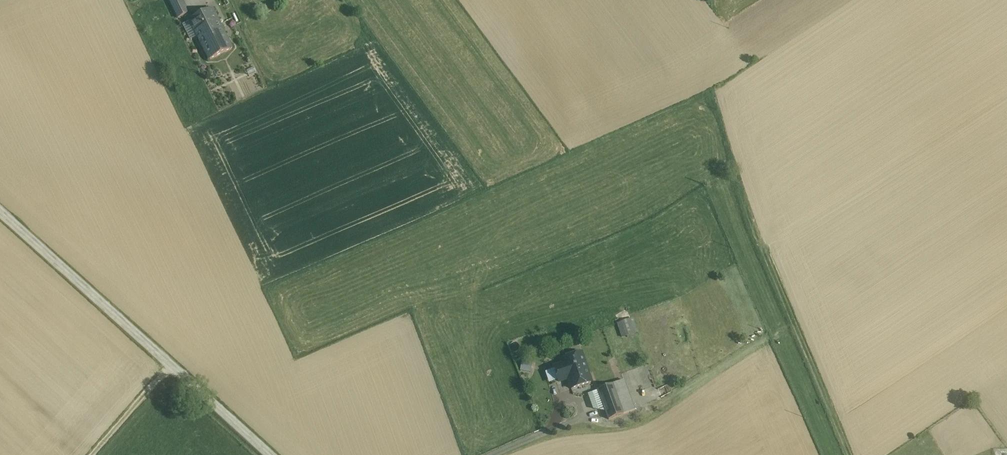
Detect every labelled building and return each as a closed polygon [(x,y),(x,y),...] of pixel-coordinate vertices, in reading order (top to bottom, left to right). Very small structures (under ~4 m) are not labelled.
[(178,20),(192,13),(185,0),(168,0),(178,20)] [(235,50),(214,8),(189,21),(211,63),(235,50)] [(634,319),(618,324),(623,339),(639,333),(634,319)] [(558,386),(568,382),(572,395),(595,387),(582,354),(560,362),(562,367),(553,370),(558,386)] [(636,411),(625,381),(597,391),(609,421),(636,411)]
